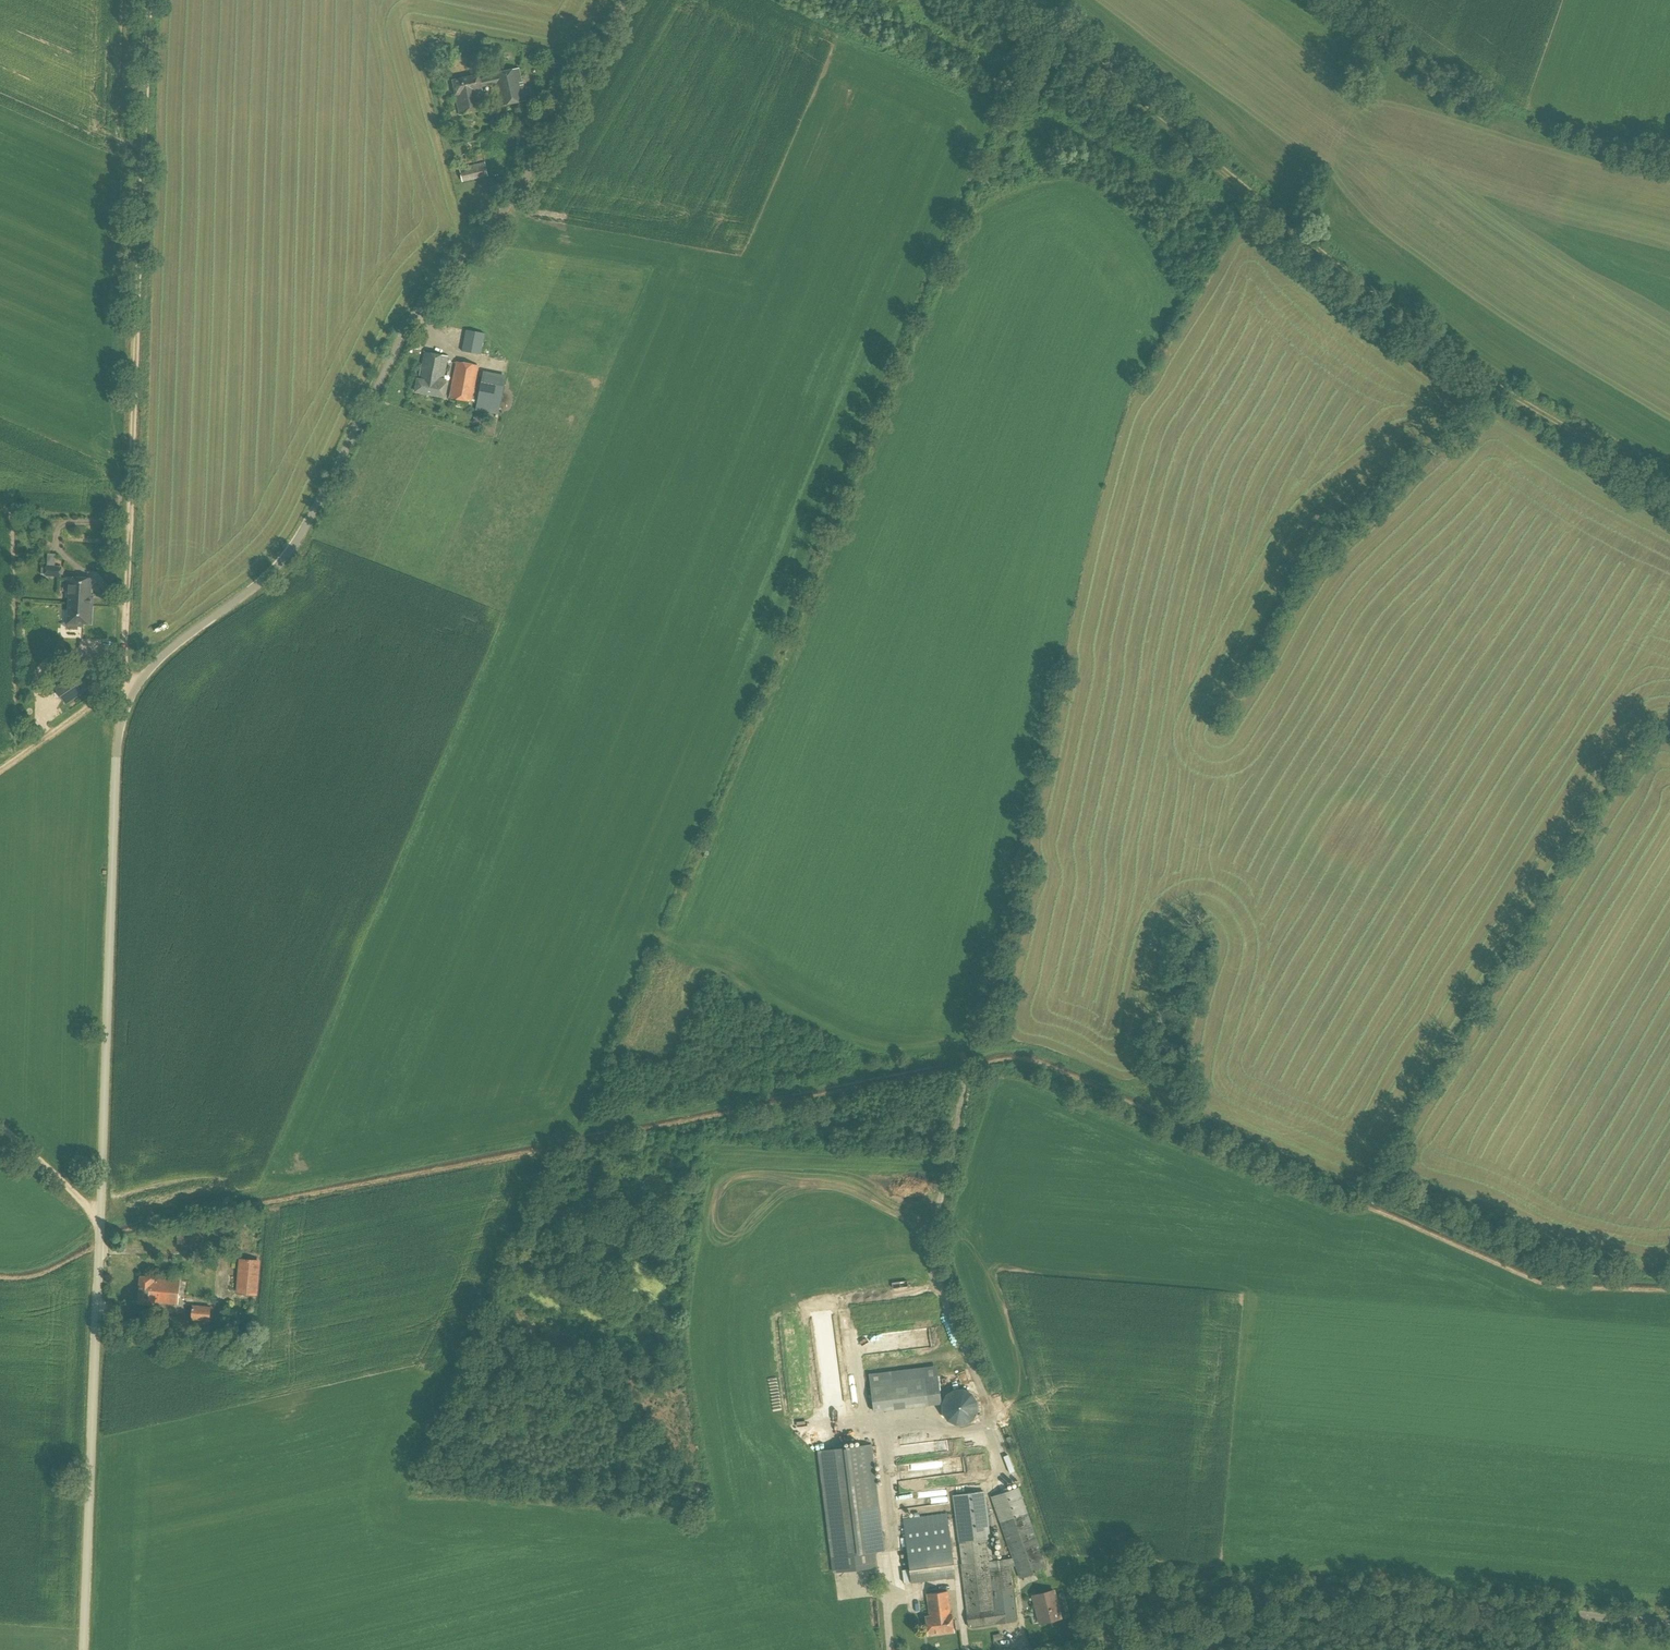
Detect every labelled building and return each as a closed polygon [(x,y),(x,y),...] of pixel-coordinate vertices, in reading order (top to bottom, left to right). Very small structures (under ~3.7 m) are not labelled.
[(430,52),(441,50),(439,41),(427,44),(430,52)] [(493,76),(480,79),(479,75),(452,80),(460,115),(487,109),(482,87),(495,85),(501,107),(526,101),(520,68),(493,74),(493,76)] [(462,182),(488,176),(485,162),(459,168),(462,182)] [(491,356),(494,335),(465,330),(461,351),(491,356)] [(445,384),(446,379),(444,379),(449,356),(416,350),(414,361),(422,363),(419,379),(418,379),(416,392),(443,396),(445,384)] [(472,401),(479,365),(457,361),(449,399),(472,401)] [(498,414),(503,390),(506,375),(484,370),(476,411),(498,414)] [(505,398),(505,407),(515,408),(515,398),(505,398)] [(55,565),(56,554),(49,553),(48,565),(45,565),(44,576),(61,577),(62,566),(55,565)] [(91,580),(68,578),(67,596),(70,596),(68,625),(82,626),(82,624),(91,624),(93,597),(90,597),(91,580)] [(66,705),(96,683),(85,666),(53,687),(66,705)] [(258,1296),(261,1260),(239,1258),(236,1293),(258,1296)] [(178,1305),(180,1281),(153,1278),(153,1277),(140,1276),(138,1303),(155,1305),(155,1302),(178,1305)] [(210,1322),(212,1306),(192,1305),(191,1320),(210,1322)] [(922,1333),(924,1340),(930,1339),(928,1332),(922,1333)] [(919,1334),(910,1336),(912,1346),(922,1344),(919,1334)] [(217,1346),(218,1336),(209,1335),(208,1345),(217,1346)] [(861,1367),(854,1367),(855,1390),(862,1389),(861,1367)] [(941,1405),(938,1377),(925,1378),(928,1407),(941,1405)] [(959,1425),(963,1424),(968,1423),(971,1422),(974,1418),(977,1413),(978,1406),(977,1401),(972,1393),(964,1389),(955,1389),(945,1395),(942,1403),(942,1408),(942,1412),(945,1417),(947,1421),(951,1423),(955,1424),(959,1425)] [(853,1422),(850,1427),(861,1434),(864,1429),(853,1422)] [(876,1568),(874,1552),(884,1551),(871,1444),(819,1451),(834,1573),(876,1568)] [(1010,1567),(1016,1567),(1020,1579),(1024,1578),(1026,1583),(1045,1577),(1043,1571),(1048,1570),(1019,1488),(991,1497),(1012,1557),(998,1559),(997,1553),(992,1554),(984,1491),(952,1496),(959,1544),(962,1564),(961,1564),(967,1614),(966,1614),(968,1628),(996,1624),(996,1625),(1017,1622),(1010,1567)] [(911,1583),(955,1577),(947,1513),(903,1518),(911,1583)] [(1040,1624),(1061,1618),(1054,1590),(1033,1595),(1040,1624)] [(951,1613),(948,1591),(926,1594),(929,1616),(925,1616),(928,1635),(954,1631),(952,1612),(951,1613)]
